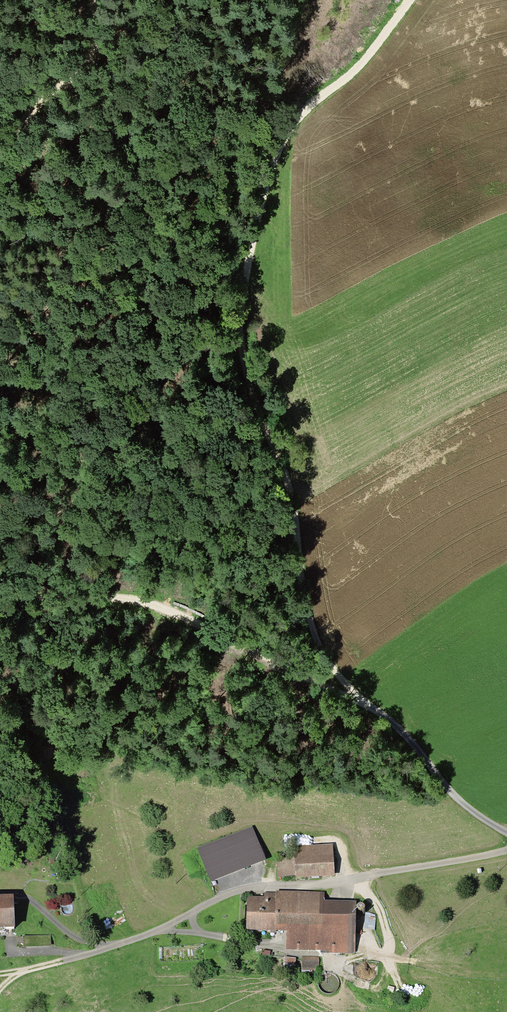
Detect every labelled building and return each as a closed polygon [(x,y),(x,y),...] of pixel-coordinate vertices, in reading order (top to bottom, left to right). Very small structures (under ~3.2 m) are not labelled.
[(266,859),(252,826),(197,847),(211,881),(266,859)] [(296,877),(335,875),(333,844),(294,846),(295,854),(296,875),(296,877)] [(296,875),(295,854),(276,855),(278,876),(296,875)] [(321,952),(355,953),(356,901),(325,900),(325,892),(276,891),(276,892),(264,892),(264,896),(247,896),(246,929),(276,930),(287,930),(286,949),(321,950),(321,952)] [(15,927),(13,894),(0,894),(0,927),(15,927)] [(319,956),(302,956),(302,970),(320,970),(319,956)] [(296,957),(284,957),(284,968),(296,969),(296,957)]
